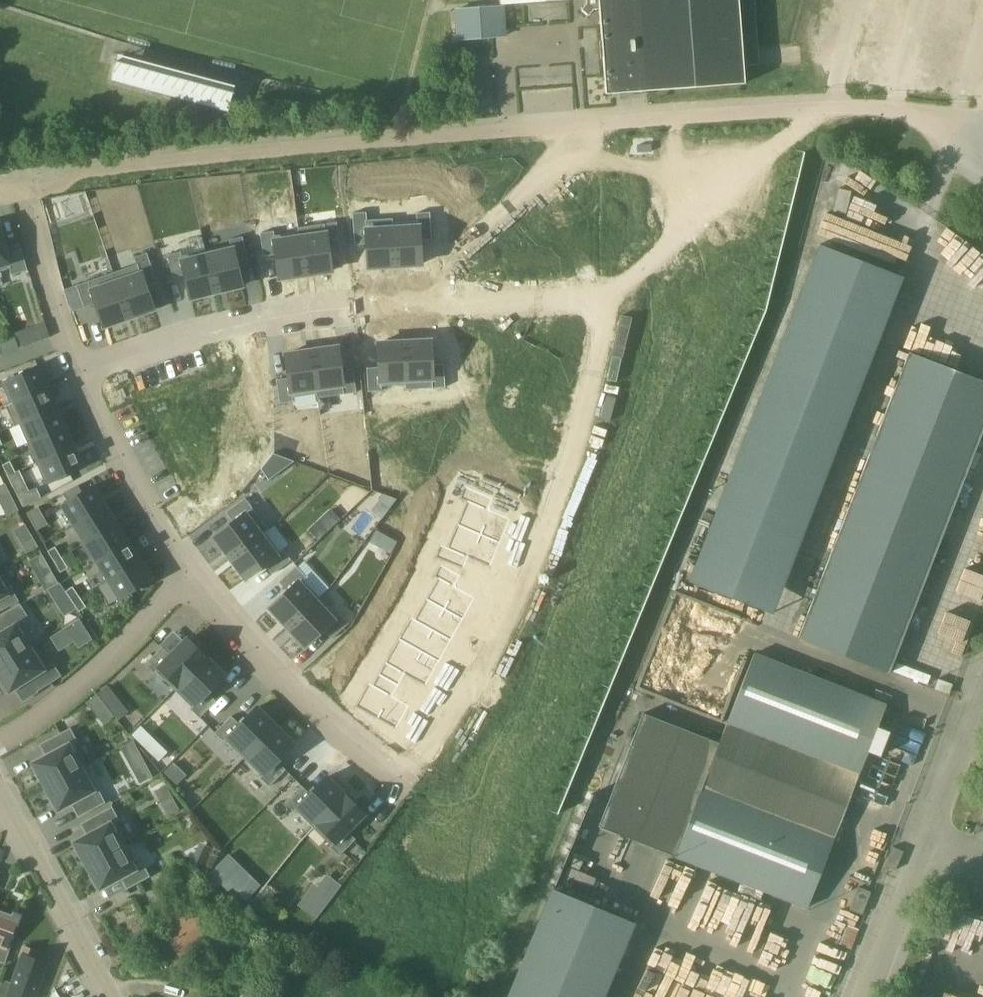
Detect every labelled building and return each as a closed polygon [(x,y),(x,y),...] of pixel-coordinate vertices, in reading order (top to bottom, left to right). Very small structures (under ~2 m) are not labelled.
[(587,3),(582,9),(588,15),(594,9),(599,8),(605,94),(744,84),(743,66),(759,65),(754,0),(586,0),(587,3)] [(455,49),(503,46),(501,10),(453,14),(455,49)] [(204,77),(207,66),(176,57),(173,68),(204,77)] [(120,61),(114,86),(230,115),(239,93),(120,61)] [(524,89),(523,110),(559,111),(560,90),(524,89)] [(846,216),(851,191),(837,188),(832,213),(846,216)] [(413,221),(388,223),(391,266),(417,264),(416,240),(428,240),(427,216),(413,217),(413,221)] [(391,266),(388,223),(364,225),(363,220),(350,221),(351,245),(363,244),(365,268),(391,266)] [(321,229),(296,232),(302,275),(328,271),(325,247),(337,246),(334,222),(320,224),(321,229)] [(9,268),(11,275),(27,270),(20,243),(5,247),(0,231),(0,271),(9,268)] [(302,275),(296,232),(272,236),(271,231),(257,233),(261,256),(273,255),(276,278),(302,275)] [(228,244),(204,250),(214,291),(239,285),(234,262),(246,259),(240,236),(227,239),(228,244)] [(902,274),(820,241),(688,578),(775,613),(902,274)] [(214,291),(204,250),(180,256),(178,251),(165,255),(171,278),(183,275),(188,298),(214,291)] [(137,268),(113,277),(127,317),(152,308),(144,286),(156,282),(148,260),(135,264),(137,268)] [(127,317),(113,277),(90,285),(88,280),(75,285),(83,307),(94,303),(102,326),(127,317)] [(18,333),(24,347),(34,344),(36,343),(31,328),(18,333)] [(3,355),(19,349),(12,334),(0,339),(0,348),(3,355)] [(400,341),(403,384),(428,383),(428,387),(442,387),(440,363),(428,364),(427,340),(400,341)] [(378,385),(403,384),(400,341),(374,343),(375,366),(363,367),(364,391),(378,390),(378,385)] [(308,350),(314,392),(339,389),(340,393),(353,391),(350,368),(338,370),(334,346),(308,350)] [(290,396),(314,392),(308,350),(282,354),(286,377),(273,379),(277,402),(290,400),(290,396)] [(908,353),(798,638),(889,673),(982,430),(982,381),(908,353)] [(972,373),(982,377),(982,367),(975,364),(972,373)] [(38,367),(1,383),(10,403),(47,387),(38,367)] [(10,403),(5,405),(15,426),(19,425),(19,423),(56,407),(47,387),(10,403)] [(464,406),(456,404),(453,415),(461,418),(464,406)] [(65,427),(56,407),(19,423),(19,425),(27,443),(65,427)] [(65,427),(27,443),(36,463),(74,447),(65,427)] [(457,429),(449,427),(446,438),(454,441),(457,429)] [(74,447),(36,463),(45,484),(83,467),(74,447)] [(531,464),(490,451),(483,473),(479,472),(475,485),(497,492),(501,480),(524,487),(531,464)] [(261,472),(269,483),(295,464),(274,456),(261,472)] [(8,476),(15,472),(10,461),(2,465),(8,476)] [(21,483),(15,472),(8,476),(13,487),(21,483)] [(6,517),(18,511),(4,484),(0,487),(0,504),(6,517)] [(62,505),(74,524),(104,505),(93,486),(82,492),(78,485),(63,493),(68,501),(62,505)] [(23,506),(41,497),(35,488),(29,491),(18,497),(23,506)] [(471,503),(461,527),(501,544),(512,520),(490,511),(495,499),(473,490),(468,501),(471,503)] [(228,555),(262,529),(247,509),(251,507),(243,495),(224,510),(231,519),(212,534),(228,555)] [(395,500),(383,496),(380,500),(390,507),(395,500)] [(25,511),(35,529),(46,523),(37,505),(25,511)] [(74,524),(85,542),(116,523),(104,505),(74,524)] [(339,520),(330,510),(321,518),(330,528),(339,520)] [(85,542),(81,544),(93,564),(97,562),(97,561),(127,542),(116,523),(85,542)] [(501,544),(461,527),(450,551),(447,550),(443,561),(464,571),(469,559),(491,569),(501,544)] [(277,549),(262,529),(228,555),(243,576),(262,562),(270,572),(289,557),(281,546),(277,549)] [(382,535),(376,531),(370,542),(375,546),(382,535)] [(27,553),(38,546),(32,537),(21,543),(27,553)] [(127,542),(97,561),(97,562),(102,570),(94,575),(101,585),(109,580),(108,579),(139,561),(127,542)] [(54,562),(61,557),(55,547),(48,551),(54,562)] [(45,591),(47,590),(58,584),(43,555),(29,562),(45,591)] [(68,568),(61,557),(54,562),(60,572),(68,568)] [(108,579),(109,580),(120,598),(151,579),(139,561),(108,579)] [(285,624),(317,594),(300,576),(303,573),(294,563),(276,579),(285,588),(267,604),(285,624)] [(437,580),(426,600),(464,621),(476,600),(455,589),(461,578),(440,566),(433,578),(437,580)] [(0,572),(0,611),(19,601),(12,589),(10,590),(0,572)] [(394,582),(387,578),(381,588),(388,592),(394,582)] [(54,600),(66,592),(65,592),(60,583),(58,584),(47,590),(54,600)] [(72,602),(79,597),(73,587),(65,592),(66,592),(72,602)] [(333,613),(317,594),(285,624),(303,643),(320,627),(329,636),(346,620),(337,609),(333,613)] [(965,596),(962,604),(947,600),(937,634),(959,640),(971,598),(965,596)] [(86,607),(79,597),(72,602),(79,612),(86,607)] [(382,603),(375,599),(369,609),(376,613),(382,603)] [(414,621),(452,642),(464,621),(426,600),(414,621)] [(33,645),(20,623),(29,618),(20,604),(0,617),(0,625),(4,632),(0,634),(0,665),(33,645)] [(79,619),(49,637),(58,651),(73,641),(77,647),(91,639),(79,619)] [(403,642),(440,663),(452,642),(414,621),(403,642)] [(174,689),(206,657),(199,651),(202,648),(192,638),(189,641),(187,639),(170,656),(162,647),(145,664),(154,673),(156,672),(174,689)] [(440,663),(399,640),(385,665),(379,675),(399,687),(405,676),(426,688),(440,663)] [(33,645),(0,665),(0,684),(6,693),(29,678),(37,691),(61,676),(53,662),(47,666),(33,645)] [(729,714),(862,766),(868,752),(880,756),(889,732),(877,727),(886,705),(753,653),(729,714)] [(212,663),(206,657),(174,689),(192,707),(190,709),(200,718),(216,701),(208,693),(224,676),(222,674),(225,671),(215,661),(212,663)] [(373,686),(359,710),(397,731),(410,707),(393,698),(399,687),(379,675),(373,686)] [(108,686),(96,695),(104,705),(115,696),(108,686)] [(94,713),(104,705),(96,695),(86,703),(94,713)] [(243,758),(275,726),(256,707),(240,724),(231,716),(215,733),(224,742),(225,741),(243,758)] [(862,766),(729,714),(718,743),(643,713),(599,827),(675,856),(807,907),(834,838),(859,775),(862,766)] [(281,732),(275,726),(243,758),(261,776),(260,778),(269,787),(286,770),(277,762),(294,745),(292,743),(295,740),(284,729),(281,732)] [(131,736),(140,745),(150,736),(141,727),(131,736)] [(72,744),(77,741),(70,728),(47,740),(53,752),(33,763),(34,766),(32,768),(39,780),(41,778),(46,786),(84,765),(72,744)] [(171,782),(181,772),(172,764),(163,773),(171,782)] [(88,812),(105,802),(84,765),(46,786),(50,794),(48,796),(57,812),(59,811),(61,814),(82,802),(88,812)] [(133,772),(139,783),(152,777),(146,765),(133,772)] [(313,828),(345,795),(339,789),(342,787),(331,776),(329,779),(326,777),(310,794),(301,785),(285,802),(294,812),(295,810),(313,828)] [(364,814),(345,795),(313,828),(331,845),(330,847),(339,856),(355,839),(347,831),(364,814)] [(173,798),(161,804),(168,817),(180,811),(173,798)] [(114,823),(119,820),(112,807),(89,819),(95,831),(74,842),(76,846),(73,847),(80,859),(82,857),(87,866),(126,845),(114,823)] [(150,877),(143,864),(138,867),(126,845),(87,866),(91,873),(89,874),(96,886),(98,885),(100,888),(120,877),(126,889),(150,877)] [(891,847),(884,864),(895,869),(902,851),(891,847)] [(216,887),(238,865),(227,855),(206,877),(216,887)] [(322,870),(297,904),(316,917),(340,883),(322,870)] [(633,920),(552,885),(504,996),(602,996),(633,920)] [(862,915),(871,892),(858,887),(849,910),(862,915)] [(162,930),(182,958),(214,935),(195,907),(162,930)] [(5,963),(23,914),(13,910),(11,914),(0,910),(0,961),(5,963)] [(851,949),(859,929),(847,925),(839,945),(851,949)] [(36,951),(24,947),(22,954),(21,954),(11,982),(2,978),(0,984),(0,996),(35,996),(37,993),(47,963),(33,958),(36,951)] [(256,984),(240,996),(266,996),(256,984)]
